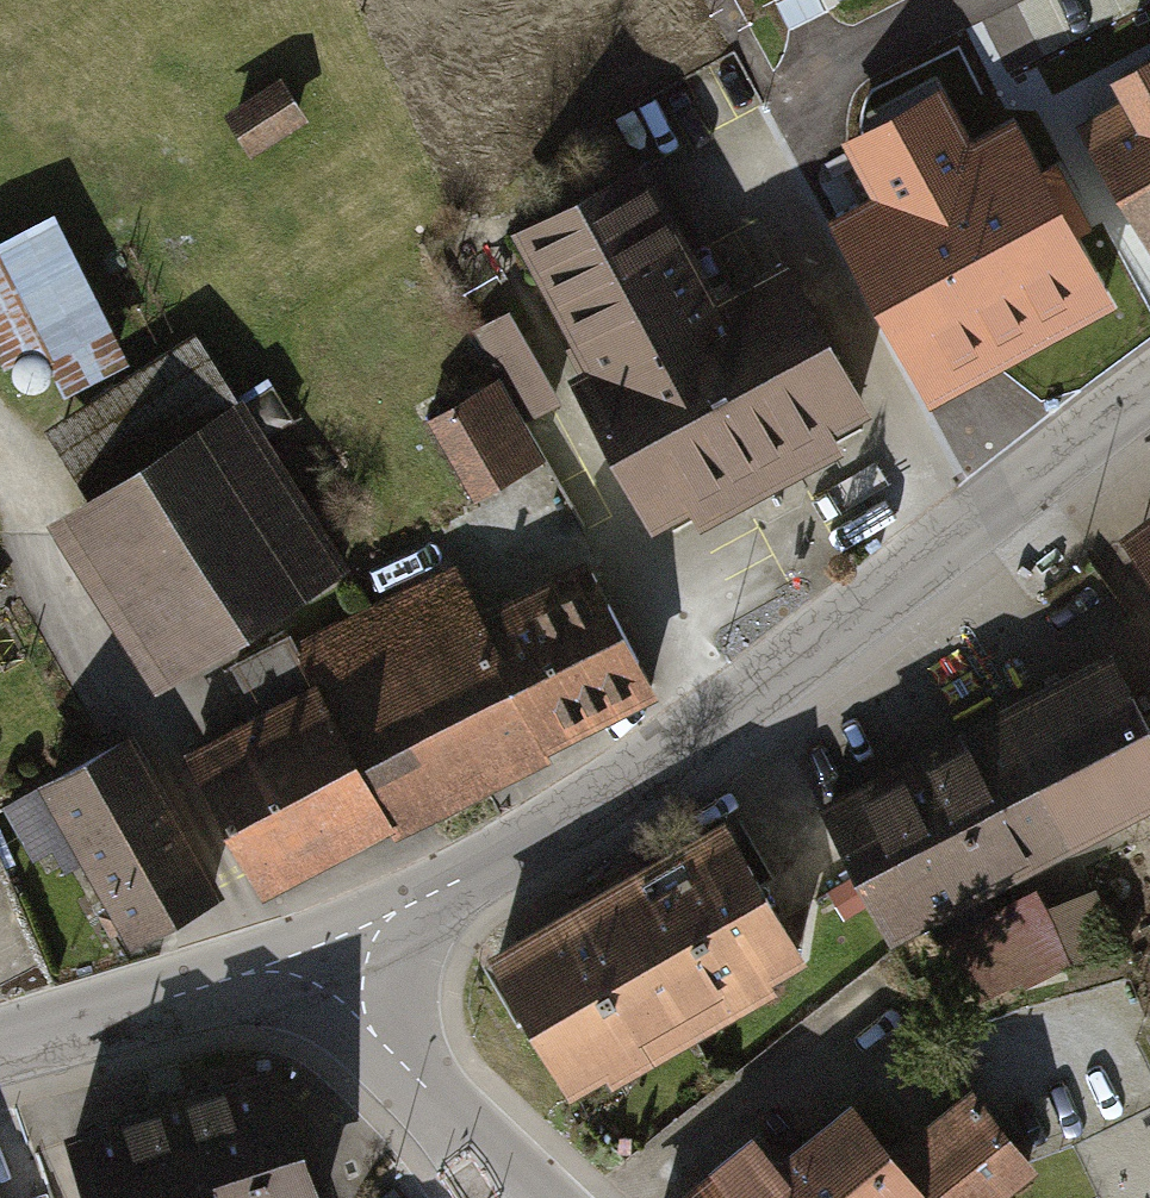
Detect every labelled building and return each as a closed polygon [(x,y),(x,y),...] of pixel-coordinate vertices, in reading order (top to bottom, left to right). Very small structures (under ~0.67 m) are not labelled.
[(280,76),(215,112),(243,160),(307,124),(280,76)] [(955,391),(976,380),(1118,307),(1065,203),(1019,115),(974,138),(947,84),(843,138),(873,194),(832,215),(931,404),(955,391)] [(1082,123),(1149,245),(1149,85),(1082,123)] [(643,168),(507,237),(574,367),(552,378),(632,533),(685,506),(694,526),(752,497),(840,451),(830,432),(860,417),(780,262),(709,298),(643,168)] [(193,340),(56,429),(100,495),(57,523),(165,686),(344,569),(193,340)] [(412,408),(461,498),(529,461),(480,371),(412,408)] [(1115,530),(1149,581),(1149,506),(1115,530)] [(585,564),(479,619),(447,559),(288,642),(387,831),(652,693),(585,564)] [(253,713),(178,752),(256,900),(387,831),(288,642),(231,672),(253,713)] [(1034,865),(1149,801),(1149,728),(1105,646),(958,727),(1034,865)] [(811,808),(888,946),(1034,865),(958,727),(811,808)] [(129,734),(0,803),(43,882),(76,865),(118,942),(214,890),(129,734)] [(603,889),(685,1037),(806,970),(724,822),(603,889)] [(481,957),(564,1104),(685,1037),(603,889),(481,957)] [(1036,899),(933,946),(966,1017),(1112,951),(1087,896),(1043,916),(1036,899)] [(52,1140),(71,1197),(307,1197),(266,1070),(52,1140)] [(914,1197),(1001,1197),(1030,1175),(963,1090),(881,1156),(914,1197)] [(719,1197),(914,1197),(881,1156),(841,1107),(773,1161),(751,1134),(700,1174),(719,1197)] [(700,1174),(675,1197),(719,1197),(700,1174)]
